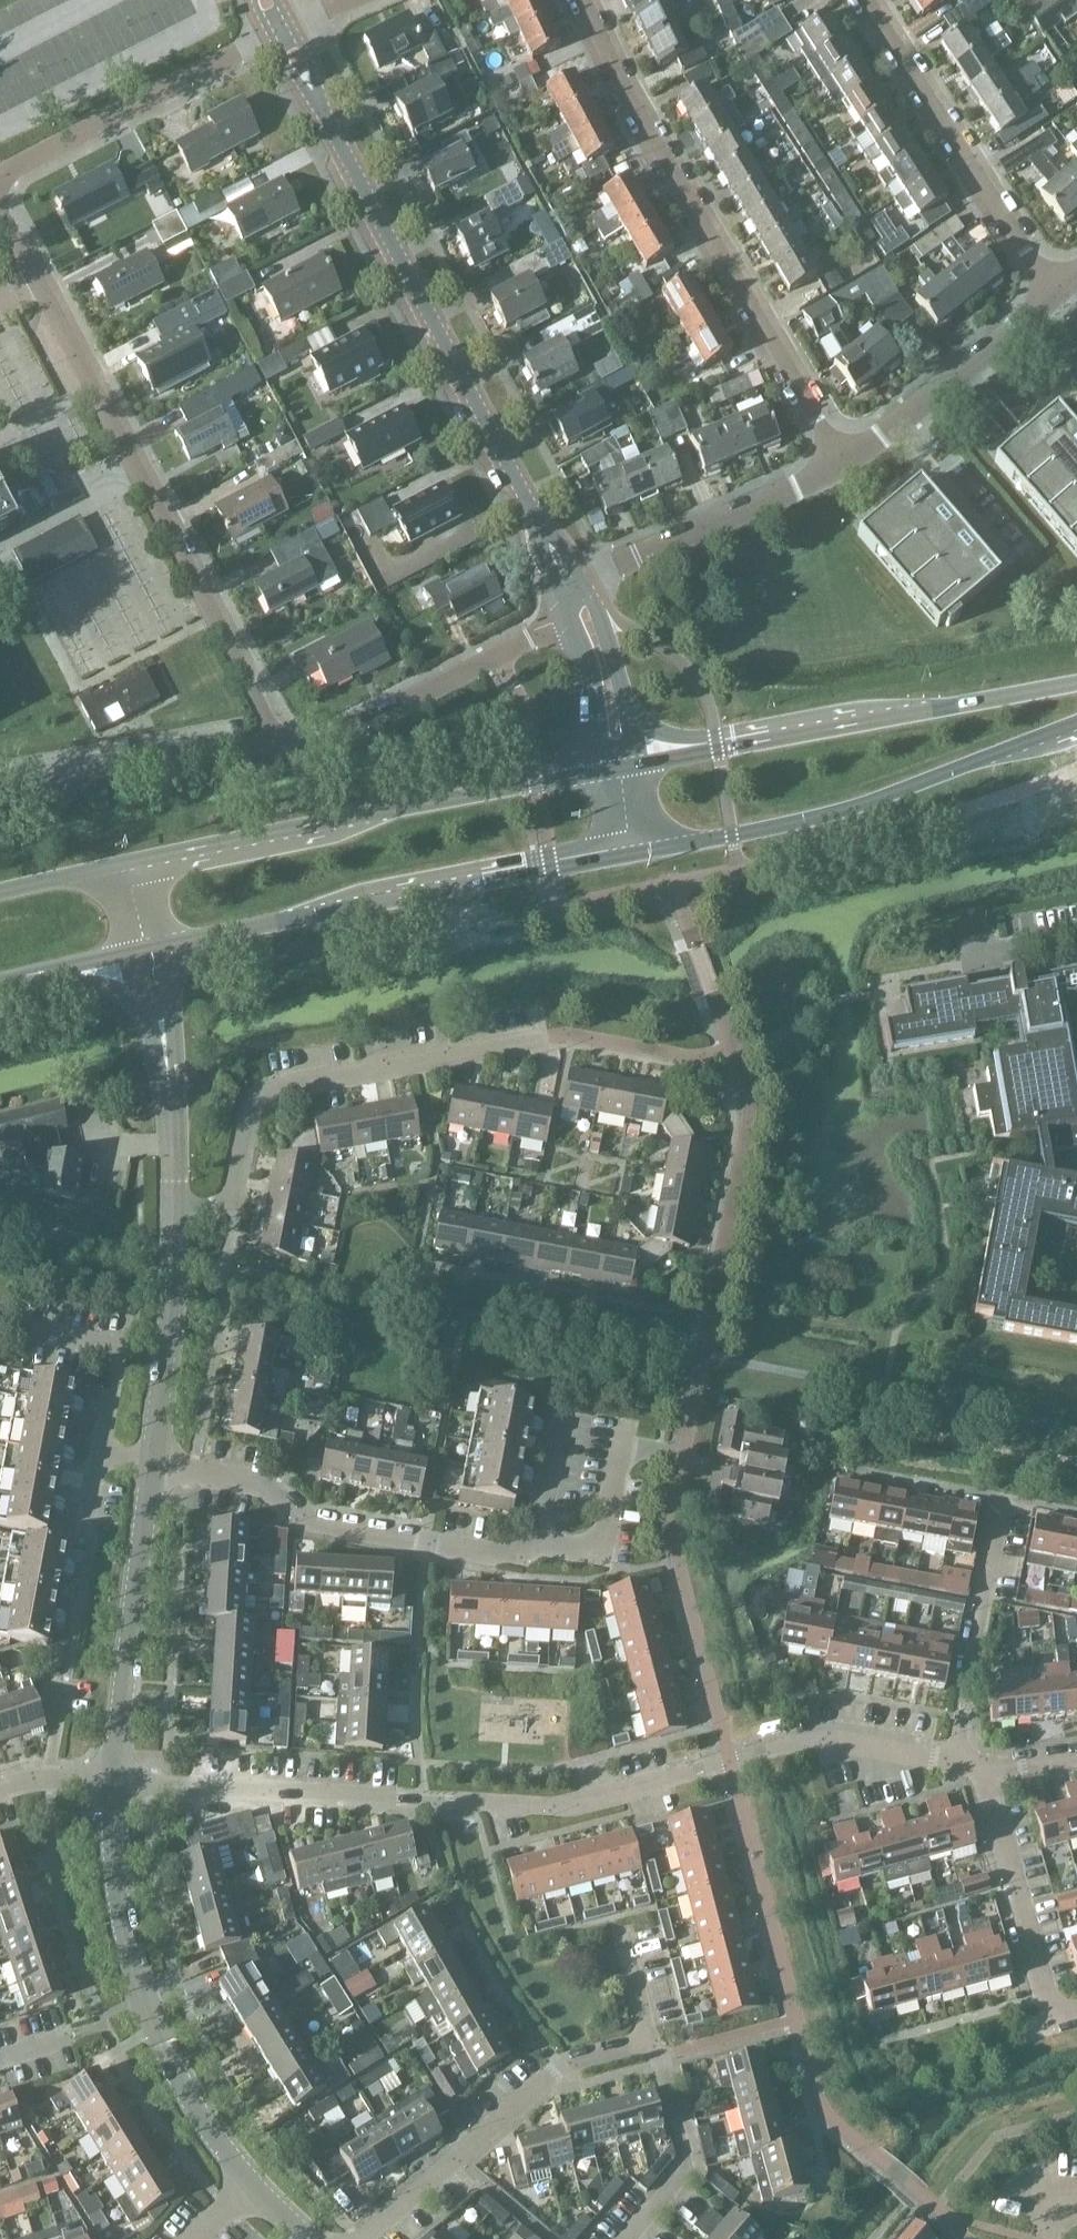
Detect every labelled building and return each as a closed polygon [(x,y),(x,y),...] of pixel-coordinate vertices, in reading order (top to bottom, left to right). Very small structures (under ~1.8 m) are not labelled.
[(487,19),(508,9),(528,0),(491,0),(481,5),(487,19)] [(520,35),(547,22),(546,21),(550,19),(545,6),(540,8),(537,0),(528,0),(508,9),(487,19),(492,30),(513,20),(520,35)] [(663,5),(675,0),(625,0),(633,19),(663,5)] [(731,6),(728,0),(713,0),(719,12),(731,6)] [(922,16),(947,0),(911,0),(922,16)] [(956,67),(990,45),(983,35),(972,18),(995,2),(994,0),(973,0),(964,6),(954,13),(964,29),(941,45),(956,67)] [(1033,25),(1065,2),(1063,0),(1043,0),(1025,13),(1033,25)] [(1065,2),(1033,25),(1042,37),(1073,14),(1065,2)] [(663,5),(633,19),(645,44),(688,24),(682,13),(670,19),(663,5)] [(737,19),(731,6),(719,12),(725,25),(737,19)] [(798,32),(792,36),(801,49),(797,51),(804,61),(840,38),(825,14),(797,32),(798,32)] [(743,32),(737,19),(725,25),(730,38),(743,32)] [(421,48),(430,65),(445,57),(432,33),(420,39),(419,37),(416,38),(407,20),(365,41),(379,69),(421,48)] [(560,48),(547,22),(520,35),(533,61),(560,48)] [(693,35),(688,24),(645,44),(657,69),(686,56),(680,41),(693,35)] [(730,38),(736,50),(762,35),(755,24),(743,32),(730,38)] [(1056,37),(1064,52),(1076,45),(1068,30),(1056,37)] [(770,47),(762,35),(736,50),(752,75),(763,68),(756,56),(770,47)] [(1003,37),(990,45),(956,67),(970,90),(995,74),(988,63),(1010,48),(1003,37)] [(840,38),(804,61),(819,84),(824,81),(855,61),(840,38)] [(445,57),(430,65),(402,79),(407,90),(394,97),(413,135),(450,117),(435,86),(457,75),(448,56),(445,57)] [(824,81),(819,84),(833,107),(843,101),(870,83),(855,61),(824,81)] [(534,63),(524,68),(529,79),(539,74),(534,63)] [(995,74),(970,90),(985,112),(1032,81),(1041,75),(1034,64),(1025,70),(1002,85),(995,74)] [(689,91),(711,78),(704,66),(682,79),(689,91)] [(523,67),(511,73),(517,85),(529,79),(524,68),(523,67)] [(752,75),(760,87),(771,80),(763,68),(752,75)] [(511,74),(503,78),(507,86),(515,83),(511,74)] [(1042,75),(1032,81),(985,112),(1000,135),(1024,119),(1017,107),(1040,93),(1039,91),(1048,85),(1042,75)] [(560,116),(587,101),(574,76),(547,90),(560,116)] [(529,79),(517,85),(523,98),(535,91),(529,79)] [(778,92),(771,80),(760,87),(767,99),(778,92)] [(870,83),(843,101),(857,124),(885,106),(884,105),(886,104),(886,101),(880,92),(878,91),(876,93),(870,83)] [(1059,91),(1069,105),(1076,99),(1076,96),(1069,84),(1059,91)] [(691,128),(719,111),(735,102),(728,91),(713,100),(705,87),(677,103),(691,128)] [(786,103),(778,92),(767,99),(775,110),(786,103)] [(208,164),(259,137),(240,99),(205,117),(209,125),(174,144),(190,176),(209,166),(208,164)] [(600,126),(587,101),(560,116),(566,127),(546,137),(553,151),(565,144),(573,140),(600,126)] [(793,115),(786,103),(775,110),(782,122),(793,115)] [(857,124),(846,131),(853,141),(864,134),(872,147),(899,129),(899,128),(901,127),(901,124),(895,115),(893,114),(891,116),(885,106),(857,124)] [(719,111),(691,128),(705,151),(733,135),(719,111)] [(782,122),(790,134),(801,127),(793,115),(782,122)] [(600,126),(573,140),(587,165),(613,151),(600,126)] [(790,134),(797,145),(808,138),(801,127),(790,134)] [(872,147),(862,154),(868,164),(879,157),(887,170),(914,152),(916,151),(917,148),(911,139),(908,138),(906,139),(899,129),(872,147)] [(1076,144),(1076,136),(1073,132),(1064,139),(1072,148),(1076,144)] [(1032,144),(1041,156),(1056,147),(1049,134),(1032,144)] [(469,168),(479,163),(465,135),(442,146),(448,157),(422,170),(434,194),(472,175),(469,168)] [(741,149),(733,135),(705,151),(719,175),(747,158),(751,156),(746,146),(741,149)] [(797,145),(804,156),(815,149),(808,138),(797,145)] [(571,156),(565,144),(553,151),(559,162),(571,156)] [(1021,168),(1041,156),(1032,144),(1014,155),(1021,168)] [(804,156),(812,168),(823,161),(815,149),(804,156)] [(887,170),(876,177),(884,189),(895,181),(902,193),(929,175),(914,152),(887,170)] [(1076,211),(1076,197),(1053,170),(1042,156),(1028,164),(1050,189),(1041,197),(1066,225),(1076,215),(1076,211)] [(754,170),(747,158),(719,175),(733,198),(761,182),(768,178),(761,166),(754,170)] [(812,168),(819,180),(830,173),(823,161),(812,168)] [(149,196),(164,188),(150,162),(135,170),(149,196)] [(1053,170),(1076,197),(1076,166),(1071,171),(1063,162),(1053,170)] [(70,227),(126,198),(110,168),(55,197),(70,227)] [(830,173),(819,180),(827,191),(838,184),(830,173)] [(902,193),(891,200),(898,212),(910,204),(918,217),(945,199),(929,175),(902,193)] [(487,217),(487,218),(488,219),(506,209),(507,210),(535,195),(525,177),(483,200),(491,215),(487,217)] [(591,219),(597,231),(617,218),(644,203),(629,178),(602,193),(611,207),(602,212),(591,219)] [(566,180),(553,186),(556,193),(570,186),(566,180)] [(242,240),(297,212),(281,182),(227,210),(242,240)] [(746,222),(774,205),(791,195),(784,183),(767,193),(761,182),(733,198),(746,222)] [(827,191),(834,203),(845,196),(838,184),(827,191)] [(198,218),(224,205),(218,192),(193,205),(198,218)] [(853,208),(845,196),(834,203),(842,215),(853,208)] [(179,200),(171,204),(174,210),(182,206),(179,200)] [(597,231),(603,241),(623,229),(632,243),(658,227),(644,203),(617,218),(597,231)] [(760,245),(788,229),(797,224),(791,213),(782,218),(774,205),(746,222),(760,245)] [(842,215),(850,228),(861,221),(853,208),(842,215)] [(488,219),(487,218),(456,234),(475,272),(507,255),(494,229),(511,219),(507,210),(506,209),(488,219)] [(162,246),(187,234),(176,213),(151,225),(162,246)] [(955,219),(927,239),(935,251),(964,231),(955,219)] [(868,231),(861,221),(850,228),(857,238),(868,231)] [(673,252),(658,227),(632,243),(647,268),(673,252)] [(568,229),(563,231),(569,242),(579,237),(577,232),(568,229)] [(774,269),(806,250),(812,247),(806,236),(796,242),(788,229),(760,245),(774,269)] [(900,230),(882,242),(876,246),(885,259),(908,243),(900,230)] [(863,248),(874,241),(868,231),(857,238),(863,248)] [(914,248),(922,260),(935,251),(927,239),(914,248)] [(942,247),(958,267),(979,294),(987,288),(988,290),(1002,279),(980,250),(968,259),(952,240),(942,247)] [(487,298),(504,330),(543,310),(529,283),(571,261),(560,242),(540,253),(539,252),(508,269),(515,284),(512,285),(511,284),(503,288),(504,290),(487,298)] [(812,260),(806,250),(774,269),(788,293),(816,277),(808,262),(812,260)] [(110,310),(161,284),(146,254),(95,280),(110,310)] [(280,322),(339,291),(322,257),(263,288),(280,322)] [(937,284),(958,311),(965,305),(966,307),(980,296),(979,294),(958,267),(937,284)] [(675,268),(659,277),(667,289),(682,280),(675,268)] [(886,276),(883,270),(870,277),(885,302),(897,295),(886,276)] [(958,311),(937,284),(928,272),(918,280),(927,291),(915,300),(938,330),(953,319),(951,317),(958,311)] [(835,273),(822,281),(829,293),(842,285),(835,273)] [(225,306),(255,291),(246,274),(216,289),(225,306)] [(640,274),(628,282),(635,294),(646,287),(640,274)] [(865,296),(872,309),(885,302),(870,277),(858,284),(865,296)] [(662,294),(677,319),(704,304),(689,279),(662,294)] [(858,284),(804,315),(818,339),(843,325),(836,312),(865,296),(858,284)] [(653,299),(646,287),(635,294),(641,306),(653,299)] [(164,347),(136,361),(152,391),(156,389),(158,394),(175,385),(172,381),(191,371),(193,376),(206,369),(204,364),(207,362),(191,332),(205,325),(201,318),(222,307),(214,291),(151,324),(164,347)] [(704,304),(677,319),(691,343),(718,328),(704,304)] [(592,311),(542,337),(548,350),(521,364),(535,391),(539,397),(550,391),(578,376),(565,353),(603,333),(592,311)] [(869,381),(876,375),(855,348),(854,349),(841,326),(830,333),(844,357),(833,365),(847,382),(857,395),(871,384),(869,381)] [(733,352),(718,328),(691,343),(706,368),(733,352)] [(855,348),(876,375),(884,369),(886,372),(899,361),(876,331),(855,348)] [(312,360),(328,391),(330,394),(379,368),(362,335),(312,360)] [(683,350),(677,338),(665,345),(672,357),(683,350)] [(284,366),(310,353),(303,341),(277,354),(284,366)] [(690,362),(683,350),(672,357),(678,369),(690,362)] [(833,365),(820,375),(826,385),(836,378),(842,386),(847,382),(833,365)] [(254,373),(221,391),(217,393),(223,405),(261,386),(254,373)] [(746,377),(726,386),(732,400),(752,391),(746,377)] [(603,383),(577,397),(583,407),(550,425),(558,440),(563,437),(568,446),(610,424),(603,412),(616,406),(603,383)] [(732,400),(726,386),(708,393),(714,407),(732,400)] [(661,409),(673,436),(686,431),(674,404),(661,409)] [(175,432),(191,462),(221,447),(224,452),(238,444),(220,409),(175,432)] [(660,442),(673,436),(661,409),(648,415),(660,442)] [(766,409),(741,420),(754,452),(763,448),(764,450),(780,443),(766,409)] [(1071,427),(1056,410),(996,461),(995,462),(1076,559),(1076,435),(1071,427)] [(364,469),(418,441),(402,411),(348,439),(364,469)] [(309,452),(345,434),(338,420),(301,439),(309,452)] [(741,420),(717,430),(730,462),(739,458),(740,461),(755,454),(754,452),(741,420)] [(721,466),(730,462),(717,430),(691,441),(705,476),(723,469),(721,466)] [(603,445),(611,459),(621,453),(613,439),(603,445)] [(254,464),(264,484),(269,481),(265,474),(302,455),(296,442),(254,464)] [(589,471),(611,459),(603,445),(581,457),(589,471)] [(667,451),(641,462),(655,495),(665,491),(666,493),(682,486),(667,451)] [(656,497),(655,495),(641,462),(629,468),(622,453),(612,459),(618,473),(632,505),(641,501),(642,503),(656,497)] [(632,505),(618,473),(592,484),(607,518),(623,511),(622,509),(632,505)] [(270,480),(269,481),(264,484),(215,509),(233,541),(287,513),(270,480)] [(919,483),(860,533),(858,535),(937,629),(944,623),(948,628),(960,618),(956,613),(999,577),(998,576),(939,506),(919,483)] [(411,544),(459,519),(443,487),(390,515),(384,504),(363,515),(374,535),(399,522),(411,544)] [(16,524),(0,493),(0,533),(16,524)] [(304,505),(310,518),(326,511),(320,498),(304,505)] [(597,510),(584,515),(589,528),(602,522),(597,510)] [(79,519),(13,553),(30,585),(95,550),(79,519)] [(270,553),(279,572),(302,560),(318,589),(337,578),(312,531),(270,553)] [(302,560),(279,572),(256,585),(271,614),(318,589),(302,560)] [(425,590),(427,593),(437,613),(450,606),(458,621),(502,598),(485,567),(443,590),(438,582),(425,590)] [(27,609),(16,587),(0,595),(0,623),(27,609)] [(368,674),(388,664),(368,625),(323,649),(321,644),(295,658),(304,675),(317,669),(328,689),(365,670),(368,674)] [(79,704),(95,735),(158,701),(142,671),(79,704)] [(965,990),(964,984),(903,995),(909,1022),(884,1025),(889,1054),(974,1039),(972,1030),(1015,1023),(1020,1052),(1015,1053),(994,1056),(996,1069),(985,1071),(988,1085),(972,1088),(977,1117),(988,1115),(989,1120),(993,1140),(1000,1139),(1030,1134),(1035,1133),(1038,1150),(1042,1175),(1016,1170),(990,1165),(990,1167),(991,1167),(991,1168),(985,1200),(1000,1203),(998,1210),(974,1313),(991,1316),(990,1325),(1002,1327),(1001,1330),(1076,1344),(1076,1315),(1022,1305),(1038,1220),(1076,1227),(1076,1182),(1053,1177),(1052,1173),(1058,1172),(1060,1160),(1049,1158),(1048,1153),(1076,1148),(1076,1104),(1075,1096),(1072,1076),(1071,1071),(1067,1049),(1066,1043),(1062,1018),(1064,1018),(1061,1003),(1076,1001),(1076,973),(1020,984),(1019,978),(1010,975),(1006,982),(965,990)] [(562,1108),(595,1114),(603,1076),(594,1074),(593,1076),(569,1071),(562,1108)] [(603,1076),(595,1114),(628,1120),(635,1082),(634,1084),(611,1079),(611,1077),(603,1076)] [(644,1083),(635,1082),(628,1120),(661,1126),(666,1134),(684,1122),(674,1108),(665,1106),(668,1090),(643,1086),(644,1083)] [(446,1125),(480,1132),(487,1093),(478,1092),(478,1094),(454,1089),(446,1125)] [(487,1093),(480,1132),(513,1138),(520,1100),(519,1099),(518,1102),(495,1097),(496,1095),(487,1093)] [(388,1103),(379,1104),(386,1143),(420,1137),(413,1100),(388,1105),(388,1103)] [(528,1101),(520,1100),(513,1138),(546,1144),(553,1108),(528,1103),(528,1101)] [(20,1140),(26,1166),(45,1169),(40,1193),(75,1200),(82,1160),(61,1156),(55,1131),(67,1129),(61,1103),(0,1117),(0,1145),(20,1140)] [(346,1113),(353,1149),(386,1143),(379,1104),(370,1106),(371,1108),(347,1112),(346,1113)] [(320,1155),(353,1149),(346,1113),(347,1112),(347,1110),(329,1114),(329,1116),(313,1119),(315,1130),(305,1132),(298,1139),(325,1165),(327,1162),(320,1155)] [(693,1136),(684,1122),(666,1134),(671,1141),(665,1175),(701,1182),(703,1183),(707,1165),(704,1164),(708,1148),(692,1145),(693,1136)] [(593,1135),(590,1153),(599,1154),(602,1137),(593,1135)] [(322,1168),(325,1165),(298,1139),(291,1146),(289,1156),(278,1154),(273,1178),(271,1178),(270,1187),(308,1194),(314,1161),(322,1168)] [(624,1181),(649,1189),(655,1169),(631,1161),(624,1181)] [(665,1175),(659,1207),(697,1215),(699,1206),(696,1206),(701,1182),(665,1175)] [(270,1196),(266,1220),(301,1228),(308,1194),(270,1187),(268,1195),(270,1196)] [(695,1223),(697,1215),(659,1207),(652,1241),(645,1246),(657,1263),(671,1254),(673,1245),(688,1248),(693,1223),(695,1223)] [(457,1256),(466,1258),(473,1220),(440,1213),(433,1249),(458,1254),(457,1256)] [(295,1260),(301,1228),(266,1220),(261,1244),(259,1243),(257,1253),(295,1260)] [(475,1257),(499,1262),(506,1226),(473,1220),(466,1258),(475,1260),(475,1257)] [(523,1269),(531,1270),(539,1232),(506,1226),(499,1262),(523,1267),(523,1269)] [(571,1238),(539,1232),(531,1270),(540,1272),(540,1270),(565,1274),(571,1238)] [(604,1245),(571,1238),(565,1274),(589,1279),(588,1281),(597,1283),(604,1245)] [(642,1273),(657,1263),(645,1246),(637,1251),(604,1245),(597,1283),(614,1286),(615,1284),(631,1287),(634,1271),(642,1273)] [(242,1330),(237,1356),(273,1363),(276,1346),(293,1350),(295,1340),(242,1330)] [(237,1356),(232,1381),(285,1391),(287,1382),(270,1379),(273,1363),(237,1356)] [(20,1372),(15,1398),(83,1410),(83,1408),(80,1404),(70,1402),(74,1382),(20,1372)] [(284,1399),(285,1391),(232,1381),(228,1406),(263,1412),(266,1396),(284,1399)] [(479,1392),(533,1402),(535,1392),(481,1381),(479,1392)] [(479,1392),(474,1417),(542,1430),(542,1429),(539,1424),(530,1422),(533,1402),(479,1392)] [(15,1398),(10,1422),(65,1433),(68,1414),(78,1416),(82,1413),(83,1410),(15,1398)] [(260,1429),(263,1412),(228,1406),(223,1431),(276,1441),(278,1432),(260,1429)] [(717,1455),(746,1461),(744,1470),(783,1478),(787,1460),(780,1459),(784,1436),(746,1429),(748,1420),(724,1416),(717,1455)] [(474,1417),(469,1442),(524,1453),(527,1434),(537,1436),(541,1433),(542,1430),(474,1417)] [(61,1452),(65,1433),(10,1422),(6,1447),(73,1460),(74,1458),(71,1454),(61,1452)] [(320,1482),(344,1486),(355,1433),(346,1431),(343,1449),(326,1446),(320,1482)] [(355,1433),(344,1486),(369,1491),(376,1455),(360,1452),(363,1435),(355,1433)] [(393,1458),(376,1455),(369,1491),(394,1496),(404,1443),(396,1441),(393,1458)] [(469,1442),(465,1467),(532,1480),(533,1478),(530,1474),(520,1472),(524,1453),(469,1442)] [(413,1444),(404,1443),(394,1496),(420,1501),(426,1465),(409,1462),(413,1444)] [(73,1463),(73,1460),(6,1447),(1,1472),(55,1482),(59,1464),(69,1466),(73,1463)] [(532,1483),(532,1480),(465,1467),(460,1493),(514,1503),(518,1484),(528,1485),(532,1483)] [(783,1478),(744,1470),(742,1480),(713,1475),(705,1515),(767,1527),(771,1505),(778,1506),(783,1478)] [(55,1482),(1,1472),(0,1476),(0,1497),(64,1510),(64,1507),(62,1503),(52,1501),(55,1482)] [(555,1494),(570,1498),(574,1484),(559,1480),(555,1494)] [(828,1521),(853,1525),(861,1484),(850,1482),(850,1486),(835,1483),(828,1521)] [(853,1525),(876,1530),(883,1492),(870,1490),(871,1486),(861,1484),(853,1525)] [(897,1495),(883,1492),(876,1530),(873,1543),(898,1548),(900,1535),(900,1534),(907,1493),(897,1491),(897,1495)] [(512,1514),(514,1503),(460,1493),(458,1504),(512,1514)] [(900,1535),(923,1539),(930,1501),(917,1499),(918,1495),(907,1493),(900,1534),(900,1535)] [(64,1510),(0,1497),(0,1524),(46,1533),(49,1513),(59,1515),(64,1512),(64,1510)] [(930,1501),(923,1539),(947,1544),(954,1502),(944,1500),(944,1504),(930,1501)] [(965,1504),(954,1502),(947,1544),(945,1553),(969,1558),(978,1511),(964,1508),(965,1504)] [(1053,1560),(1061,1519),(1051,1517),(1050,1521),(1036,1518),(1028,1555),(1053,1560)] [(1076,1565),(1076,1562),(1076,1526),(1070,1524),(1071,1521),(1061,1519),(1053,1560),(1051,1571),(1052,1571),(1052,1573),(1073,1577),(1073,1575),(1074,1576),(1076,1565)] [(281,1547),(282,1523),(272,1523),(272,1546),(281,1547)] [(211,1524),(210,1549),(246,1551),(247,1540),(259,1541),(260,1527),(247,1525),(247,1526),(211,1524)] [(11,1535),(6,1561),(74,1574),(75,1571),(72,1567),(62,1565),(66,1545),(11,1535)] [(210,1549),(208,1572),(258,1576),(259,1564),(245,1563),(246,1551),(210,1549)] [(286,1552),(276,1551),(276,1553),(275,1552),(274,1569),(285,1570),(286,1552)] [(834,1572),(844,1574),(846,1560),(836,1559),(834,1572)] [(846,1560),(844,1574),(853,1576),(855,1562),(846,1560)] [(6,1561),(2,1586),(56,1596),(60,1577),(70,1579),(74,1576),(74,1574),(6,1561)] [(294,1596),(304,1597),(318,1598),(320,1562),(295,1561),(294,1595),(294,1596)] [(320,1562),(318,1598),(342,1599),(344,1563),(320,1562)] [(344,1563),(342,1599),(341,1610),(366,1612),(366,1610),(368,1564),(344,1563)] [(393,1566),(368,1564),(366,1610),(403,1612),(405,1582),(392,1581),(393,1566)] [(779,1648),(804,1652),(813,1602),(820,1569),(806,1566),(799,1600),(789,1598),(779,1648)] [(891,1583),(893,1570),(884,1568),(881,1581),(891,1583)] [(902,1572),(893,1570),(891,1583),(900,1585),(902,1572)] [(208,1572),(207,1596),(243,1599),(244,1586),(259,1587),(259,1576),(258,1576),(208,1572)] [(928,1591),(937,1592),(940,1579),(930,1577),(928,1591)] [(940,1579),(937,1592),(947,1594),(949,1581),(940,1579)] [(608,1591),(615,1616),(654,1606),(647,1581),(608,1591)] [(273,1584),(272,1600),(283,1601),(284,1585),(273,1584)] [(448,1625),(474,1627),(477,1586),(451,1585),(448,1625)] [(0,1595),(0,1611),(65,1623),(65,1621),(62,1617),(53,1615),(56,1596),(2,1586),(0,1595)] [(477,1586),(474,1627),(499,1628),(502,1588),(477,1586)] [(499,1628),(525,1630),(527,1589),(502,1588),(499,1628)] [(527,1589),(525,1630),(550,1631),(553,1591),(527,1589)] [(579,1592),(553,1591),(550,1631),(576,1633),(579,1592)] [(584,1593),(583,1602),(599,1603),(600,1594),(584,1593)] [(1034,1607),(1044,1609),(1046,1595),(1037,1594),(1034,1607)] [(294,1596),(294,1595),(289,1595),(288,1613),(303,1614),(304,1597),(294,1596)] [(1046,1595),(1044,1609),(1053,1610),(1055,1597),(1046,1595)] [(205,1621),(216,1622),(216,1621),(253,1623),(254,1611),(242,1611),(243,1599),(207,1596),(205,1621)] [(282,1611),(283,1601),(272,1600),(269,1600),(268,1610),(282,1611)] [(813,1602),(804,1652),(826,1656),(827,1657),(832,1630),(833,1630),(835,1618),(822,1616),(824,1604),(813,1602)] [(615,1616),(621,1641),(660,1631),(654,1606),(615,1616)] [(65,1623),(0,1611),(0,1637),(47,1646),(50,1627),(60,1629),(64,1626),(65,1623)] [(824,1667),(849,1672),(859,1621),(836,1616),(835,1618),(833,1630),(832,1630),(827,1657),(826,1656),(824,1667)] [(1060,1637),(1073,1637),(1073,1620),(1060,1620),(1060,1637)] [(216,1621),(216,1622),(215,1645),(251,1647),(253,1623),(216,1621)] [(872,1676),(880,1639),(882,1625),(859,1621),(849,1672),(872,1676)] [(299,1641),(316,1641),(316,1631),(300,1629),(299,1641)] [(880,1639),(872,1676),(896,1681),(906,1631),(895,1629),(892,1641),(880,1639)] [(316,1631),(316,1641),(331,1642),(332,1632),(316,1631)] [(621,1641),(627,1665),(667,1655),(660,1631),(621,1641)] [(920,1685),(927,1648),(929,1635),(906,1631),(896,1681),(920,1685)] [(584,1634),(588,1650),(597,1648),(593,1632),(584,1634)] [(281,1633),(280,1649),(293,1650),(294,1634),(281,1633)] [(347,1643),(363,1644),(364,1634),(348,1633),(347,1643)] [(364,1634),(363,1644),(379,1645),(380,1635),(364,1634)] [(940,1650),(927,1648),(920,1685),(944,1690),(954,1640),(942,1638),(940,1650)] [(215,1645),(213,1669),(250,1671),(251,1647),(215,1645)] [(597,1648),(588,1650),(592,1665),(601,1662),(597,1648)] [(1066,1648),(1055,1650),(1057,1666),(1068,1665),(1066,1648)] [(279,1665),(292,1666),(293,1650),(280,1649),(279,1665)] [(349,1677),(388,1680),(388,1673),(391,1671),(392,1660),(389,1658),(387,1658),(387,1655),(351,1653),(349,1677)] [(456,1662),(473,1663),(474,1655),(457,1654),(456,1662)] [(474,1655),(473,1663),(488,1664),(488,1655),(474,1655)] [(627,1665),(634,1690),(673,1680),(667,1655),(627,1665)] [(507,1665),(524,1666),(524,1658),(507,1656),(507,1665)] [(297,1674),(308,1675),(309,1659),(298,1658),(297,1674)] [(524,1658),(524,1666),(538,1667),(538,1658),(524,1658)] [(559,1660),(558,1668),(574,1669),(575,1661),(559,1660)] [(1076,1715),(1076,1676),(1069,1677),(1068,1665),(1057,1666),(1063,1717),(1076,1715)] [(1039,1719),(1063,1717),(1057,1666),(1033,1669),(1035,1682),(1039,1719)] [(213,1669),(212,1693),(248,1695),(250,1671),(213,1669)] [(1033,1669),(1009,1672),(1015,1722),(1039,1719),(1035,1682),(1033,1669)] [(990,1725),(1015,1722),(1009,1672),(998,1673),(1000,1686),(986,1687),(990,1725)] [(307,1691),(308,1675),(297,1674),(296,1691),(307,1691)] [(388,1680),(349,1677),(339,1677),(338,1701),(348,1701),(384,1703),(385,1687),(387,1687),(388,1680)] [(673,1680),(634,1690),(640,1714),(679,1704),(673,1680)] [(597,1683),(601,1699),(610,1696),(606,1681),(597,1683)] [(22,1693),(8,1698),(21,1735),(45,1727),(30,1682),(20,1685),(22,1693)] [(280,1682),(279,1697),(290,1697),(291,1683),(280,1682)] [(253,1705),(272,1704),(271,1688),(252,1689),(253,1705)] [(212,1693),(210,1716),(247,1719),(247,1707),(248,1695),(212,1693)] [(610,1696),(601,1699),(605,1714),(614,1711),(610,1696)] [(290,1697),(279,1697),(278,1722),(289,1722),(290,1697)] [(0,1700),(0,1742),(21,1735),(8,1698),(0,1700)] [(348,1701),(347,1725),(383,1729),(384,1703),(348,1701)] [(686,1729),(679,1704),(640,1714),(647,1740),(686,1729)] [(295,1706),(294,1722),(305,1723),(306,1707),(295,1706)] [(245,1743),(246,1730),(247,1719),(210,1716),(209,1741),(245,1743)] [(278,1722),(276,1750),(287,1751),(289,1722),(278,1722)] [(305,1723),(294,1722),(293,1738),(304,1739),(305,1723)] [(383,1729),(347,1725),(345,1750),(381,1752),(383,1729)] [(627,1735),(612,1739),(614,1748),(629,1744),(627,1735)] [(1057,1807),(1067,1843),(1076,1841),(1076,1790),(1075,1783),(1064,1786),(1069,1803),(1057,1807)] [(1043,1850),(1067,1843),(1057,1807),(1044,1810),(1040,1793),(1028,1796),(1043,1850)] [(946,1797),(935,1800),(950,1854),(974,1847),(964,1811),(951,1814),(946,1797)] [(930,1820),(917,1824),(927,1860),(950,1854),(935,1800),(925,1803),(930,1820)] [(900,1810),(889,1813),(908,1879),(931,1873),(927,1860),(917,1824),(905,1827),(900,1810)] [(668,1821),(674,1847),(714,1836),(707,1811),(668,1821)] [(250,1813),(236,1816),(243,1842),(256,1838),(250,1813)] [(884,1833),(871,1837),(881,1873),(885,1886),(908,1879),(889,1813),(879,1816),(884,1833)] [(236,1816),(223,1820),(230,1846),(233,1845),(243,1842),(236,1816)] [(272,1833),(267,1817),(253,1821),(257,1837),(272,1833)] [(223,1820),(209,1823),(216,1849),(230,1846),(223,1820)] [(203,1853),(216,1849),(209,1823),(196,1827),(203,1853)] [(854,1823),(843,1826),(858,1880),(881,1873),(871,1837),(859,1840),(854,1823)] [(382,1830),(381,1830),(392,1868),(414,1862),(417,1871),(430,1867),(423,1838),(410,1841),(406,1826),(382,1832),(382,1830)] [(651,1826),(636,1830),(638,1839),(653,1835),(651,1826)] [(834,1886),(858,1880),(843,1826),(833,1829),(838,1846),(824,1850),(834,1886)] [(183,1830),(189,1856),(203,1853),(196,1827),(183,1830)] [(381,1833),(359,1839),(371,1885),(394,1879),(392,1868),(381,1830),(380,1831),(381,1833)] [(630,1831),(605,1837),(615,1877),(641,1870),(630,1831)] [(348,1891),(371,1885),(359,1839),(356,1839),(355,1835),(343,1839),(344,1843),(336,1845),(335,1842),(335,1843),(348,1890),(348,1891)] [(17,1860),(10,1836),(0,1839),(0,1865),(17,1860)] [(714,1836),(674,1847),(681,1871),(720,1861),(714,1836)] [(605,1837),(580,1844),(591,1883),(615,1877),(605,1837)] [(264,1846),(268,1862),(279,1859),(274,1843),(264,1846)] [(313,1851),(322,1886),(324,1896),(348,1890),(335,1843),(334,1843),(335,1845),(313,1851)] [(580,1844),(556,1850),(566,1890),(591,1883),(580,1844)] [(179,1859),(186,1883),(221,1873),(239,1869),(233,1845),(230,1846),(216,1849),(203,1853),(189,1856),(179,1859)] [(542,1896),(566,1890),(556,1850),(531,1856),(542,1896)] [(322,1886),(313,1851),(290,1857),(290,1855),(288,1855),(298,1893),(322,1886)] [(517,1903),(542,1896),(531,1856),(506,1863),(517,1903)] [(279,1859),(268,1862),(272,1877),(283,1875),(279,1859)] [(25,1883),(17,1860),(0,1865),(0,1891),(25,1883)] [(681,1871),(687,1896),(727,1885),(720,1861),(681,1871)] [(645,1864),(649,1880),(658,1878),(654,1862),(645,1864)] [(192,1906),(237,1894),(234,1883),(224,1886),(221,1873),(186,1883),(192,1906)] [(960,1884),(963,1897),(990,1889),(986,1876),(960,1884)] [(658,1878),(649,1880),(653,1895),(662,1893),(658,1878)] [(32,1905),(25,1883),(0,1891),(0,1916),(32,1905)] [(727,1885),(687,1896),(694,1920),(733,1910),(727,1885)] [(280,1908),(291,1905),(287,1889),(276,1892),(280,1908)] [(400,1901),(405,1911),(419,1902),(414,1893),(400,1901)] [(237,1894),(192,1906),(198,1929),(243,1918),(244,1917),(237,1894)] [(1055,1900),(1058,1914),(1076,1909),(1076,1894),(1055,1900)] [(632,1901),(634,1909),(650,1905),(648,1897),(632,1901)] [(391,1919),(405,1911),(400,1901),(386,1909),(391,1919)] [(0,1916),(0,1931),(3,1940),(39,1928),(32,1905),(0,1916)] [(295,1921),(291,1905),(280,1908),(284,1923),(295,1921)] [(937,1905),(923,1910),(931,1935),(946,1931),(937,1905)] [(613,1906),(597,1910),(600,1918),(615,1914),(613,1906)] [(400,1941),(405,1950),(437,1932),(425,1910),(394,1928),(392,1924),(377,1933),(386,1949),(400,1941)] [(600,1918),(597,1910),(582,1914),(584,1922),(600,1918)] [(739,1934),(733,1910),(694,1920),(700,1945),(739,1934)] [(658,1913),(662,1929),(670,1926),(666,1911),(658,1913)] [(344,1933),(349,1943),(376,1927),(371,1917),(344,1933)] [(204,1953),(219,1949),(239,1943),(240,1944),(249,1940),(243,1918),(198,1929),(204,1953)] [(549,1922),(551,1931),(566,1927),(564,1919),(549,1922)] [(965,1950),(953,1953),(964,1990),(987,1984),(970,1924),(969,1919),(957,1922),(965,1950)] [(987,1919),(970,1924),(987,1984),(1011,1977),(1000,1940),(993,1942),(987,1919)] [(536,1935),(551,1931),(549,1922),(533,1926),(536,1935)] [(670,1926),(662,1929),(666,1944),(674,1941),(670,1926)] [(3,1940),(10,1963),(47,1951),(39,1928),(3,1940)] [(401,1966),(407,1976),(449,1952),(437,1932),(405,1950),(411,1960),(401,1966)] [(304,1960),(316,1953),(304,1934),(293,1941),(304,1960)] [(695,1972),(706,1969),(746,1959),(739,1934),(700,1945),(704,1959),(693,1962),(695,1972)] [(326,1937),(316,1942),(325,1956),(334,1950),(326,1937)] [(935,1937),(925,1940),(940,1997),(964,1990),(953,1953),(941,1957),(935,1937)] [(225,1963),(253,1951),(249,1941),(249,1940),(240,1944),(239,1943),(219,1949),(225,1963)] [(917,2003),(940,1997),(925,1940),(914,1943),(919,1963),(907,1966),(917,2003)] [(47,1951),(10,1963),(18,1985),(54,1974),(47,1951)] [(225,1963),(231,1978),(249,1966),(250,1967),(258,1962),(253,1951),(225,1963)] [(370,1962),(376,1974),(397,1963),(391,1951),(370,1962)] [(423,1981),(429,1991),(461,1973),(449,1952),(407,1976),(413,1987),(423,1981)] [(891,1958),(881,1961),(894,2010),(917,2003),(907,1966),(895,1970),(891,1958)] [(746,1959),(706,1969),(713,1994),(752,1983),(746,1959)] [(670,1962),(674,1978),(683,1975),(679,1960),(670,1962)] [(870,2016),(894,2010),(881,1961),(870,1964),(874,1976),(850,1983),(855,2003),(866,2000),(870,2016)] [(249,1966),(231,1978),(218,1986),(231,2007),(262,1987),(250,1967),(249,1966)] [(343,1985),(352,1979),(344,1967),(335,1972),(343,1985)] [(268,1997),(262,1987),(231,2007),(244,2027),(275,2008),(313,1984),(306,1973),(268,1997)] [(473,1994),(461,1973),(429,1991),(413,2000),(425,2021),(430,2018),(473,1994)] [(56,1981),(54,1974),(18,1985),(25,2009),(62,1997),(61,1996),(64,1995),(66,1991),(63,1982),(59,1980),(56,1981)] [(683,1975),(674,1978),(678,1993),(687,1991),(683,1975)] [(361,1994),(352,1979),(343,1985),(352,1999),(361,1994)] [(759,2009),(752,1983),(713,1994),(719,2019),(759,2009)] [(430,2018),(436,2029),(447,2023),(453,2033),(487,2014),(486,2013),(484,2014),(473,1994),(430,2018)] [(370,2007),(361,2013),(377,2040),(387,2034),(370,2007)] [(275,2008),(244,2027),(256,2047),(287,2028),(275,2008)] [(487,2014),(453,2033),(459,2044),(450,2049),(449,2056),(454,2060),(496,2036),(495,2034),(499,2032),(492,2019),(488,2022),(485,2016),(487,2014)] [(700,2015),(685,2019),(688,2027),(702,2024),(700,2015)] [(256,2047),(269,2068),(300,2049),(313,2041),(300,2021),(287,2028),(256,2047)] [(376,2049),(359,2022),(350,2028),(367,2055),(376,2049)] [(389,2036),(379,2043),(388,2057),(417,2038),(411,2029),(392,2041),(389,2036)] [(496,2036),(454,2060),(465,2067),(470,2064),(477,2075),(486,2070),(498,2063),(511,2056),(510,2055),(508,2056),(496,2036)] [(427,2047),(417,2053),(426,2068),(435,2062),(427,2047)] [(269,2068),(282,2088),(313,2069),(300,2049),(269,2068)] [(720,2090),(731,2087),(767,2078),(760,2054),(714,2066),(720,2090)] [(323,2062),(313,2069),(326,2090),(323,2092),(324,2095),(349,2079),(340,2065),(329,2072),(323,2062)] [(498,2063),(486,2070),(489,2076),(500,2066),(498,2063)] [(373,2073),(379,2082),(392,2074),(386,2065),(373,2073)] [(443,2068),(431,2075),(448,2103),(460,2096),(443,2068)] [(326,2090),(313,2069),(282,2088),(295,2109),(323,2092),(326,2090)] [(69,2105),(75,2114),(110,2093),(96,2071),(49,2101),(57,2113),(69,2105)] [(365,2091),(379,2082),(373,2073),(359,2082),(365,2091)] [(731,2087),(737,2110),(773,2101),(767,2078),(731,2087)] [(695,2080),(684,2083),(692,2114),(703,2111),(695,2080)] [(416,2093),(394,2107),(420,2149),(441,2136),(433,2122),(448,2113),(429,2083),(415,2092),(416,2093)] [(350,2087),(336,2096),(342,2105),(355,2096),(350,2087)] [(0,2094),(0,2137),(21,2130),(9,2091),(0,2094)] [(110,2093),(75,2114),(88,2135),(122,2113),(110,2093)] [(653,2094),(629,2100),(639,2136),(651,2133),(653,2144),(665,2140),(653,2094)] [(332,2098),(307,2113),(313,2123),(338,2108),(332,2098)] [(606,2106),(616,2145),(617,2148),(627,2145),(626,2139),(639,2136),(629,2100),(606,2106)] [(773,2101),(737,2110),(744,2133),(779,2124),(773,2101)] [(606,2106),(583,2112),(593,2149),(604,2145),(605,2148),(616,2145),(606,2106)] [(394,2107),(374,2120),(399,2161),(420,2149),(394,2107)] [(580,2152),(593,2149),(583,2112),(559,2118),(562,2130),(563,2130),(569,2155),(570,2155),(572,2160),(582,2157),(580,2152)] [(135,2134),(122,2113),(88,2135),(100,2155),(135,2134)] [(354,2132),(360,2142),(379,2174),(399,2161),(374,2120),(354,2132)] [(738,2160),(750,2157),(760,2154),(785,2147),(779,2124),(744,2133),(732,2136),(738,2160)] [(696,2130),(701,2145),(711,2142),(707,2127),(696,2130)] [(540,2136),(549,2171),(573,2165),(572,2160),(570,2155),(569,2155),(563,2130),(562,2130),(540,2136)] [(100,2155),(113,2176),(148,2154),(135,2134),(100,2155)] [(526,2177),(549,2171),(540,2136),(516,2142),(520,2157),(507,2161),(514,2190),(528,2186),(526,2177)] [(358,2186),(379,2174),(360,2142),(354,2146),(349,2137),(323,2154),(338,2180),(350,2173),(358,2186)] [(711,2142),(701,2145),(705,2161),(715,2158),(711,2142)] [(760,2154),(750,2157),(755,2180),(767,2177),(766,2177),(802,2167),(795,2144),(785,2147),(760,2154)] [(148,2154),(113,2176),(126,2196),(161,2175),(148,2154)] [(338,2180),(323,2154),(311,2162),(327,2187),(338,2180)] [(648,2173),(657,2180),(667,2168),(658,2160),(648,2173)] [(808,2191),(802,2167),(766,2177),(767,2177),(755,2180),(761,2203),(773,2201),(808,2191)] [(10,2175),(13,2186),(29,2180),(26,2170),(10,2175)] [(33,2181),(40,2194),(55,2186),(47,2173),(33,2181)] [(646,2192),(657,2180),(648,2173),(637,2185),(646,2192)] [(174,2196),(161,2175),(126,2196),(115,2203),(128,2224),(174,2196)] [(707,2184),(723,2197),(730,2188),(714,2175),(707,2184)] [(613,2179),(603,2192),(612,2199),(622,2186),(613,2179)] [(18,2191),(21,2201),(33,2198),(30,2187),(18,2191)] [(730,2188),(723,2197),(732,2204),(739,2196),(730,2188)] [(6,2206),(21,2201),(18,2191),(3,2196),(6,2206)] [(612,2199),(603,2192),(593,2204),(601,2211),(612,2199)] [(490,2215),(497,2207),(485,2196),(478,2205),(490,2215)] [(84,2198),(74,2204),(86,2222),(95,2216),(84,2198)] [(510,2217),(497,2207),(490,2215),(502,2226),(510,2217)] [(701,2219),(725,2238),(760,2238),(761,2237),(733,2214),(725,2223),(709,2209),(701,2219)] [(582,2216),(572,2228),(581,2235),(591,2223),(582,2216)] [(701,2219),(693,2228),(706,2238),(725,2238),(701,2219)] [(903,2238),(930,2238),(914,2225),(903,2238)] [(56,2229),(59,2238),(85,2238),(84,2234),(70,2238),(66,2226),(56,2229)] [(534,2238),(521,2227),(514,2236),(518,2238),(533,2238),(534,2238)] [(572,2228),(563,2238),(577,2238),(581,2235),(572,2228)] [(56,2229),(33,2237),(34,2238),(59,2238),(56,2229)]
